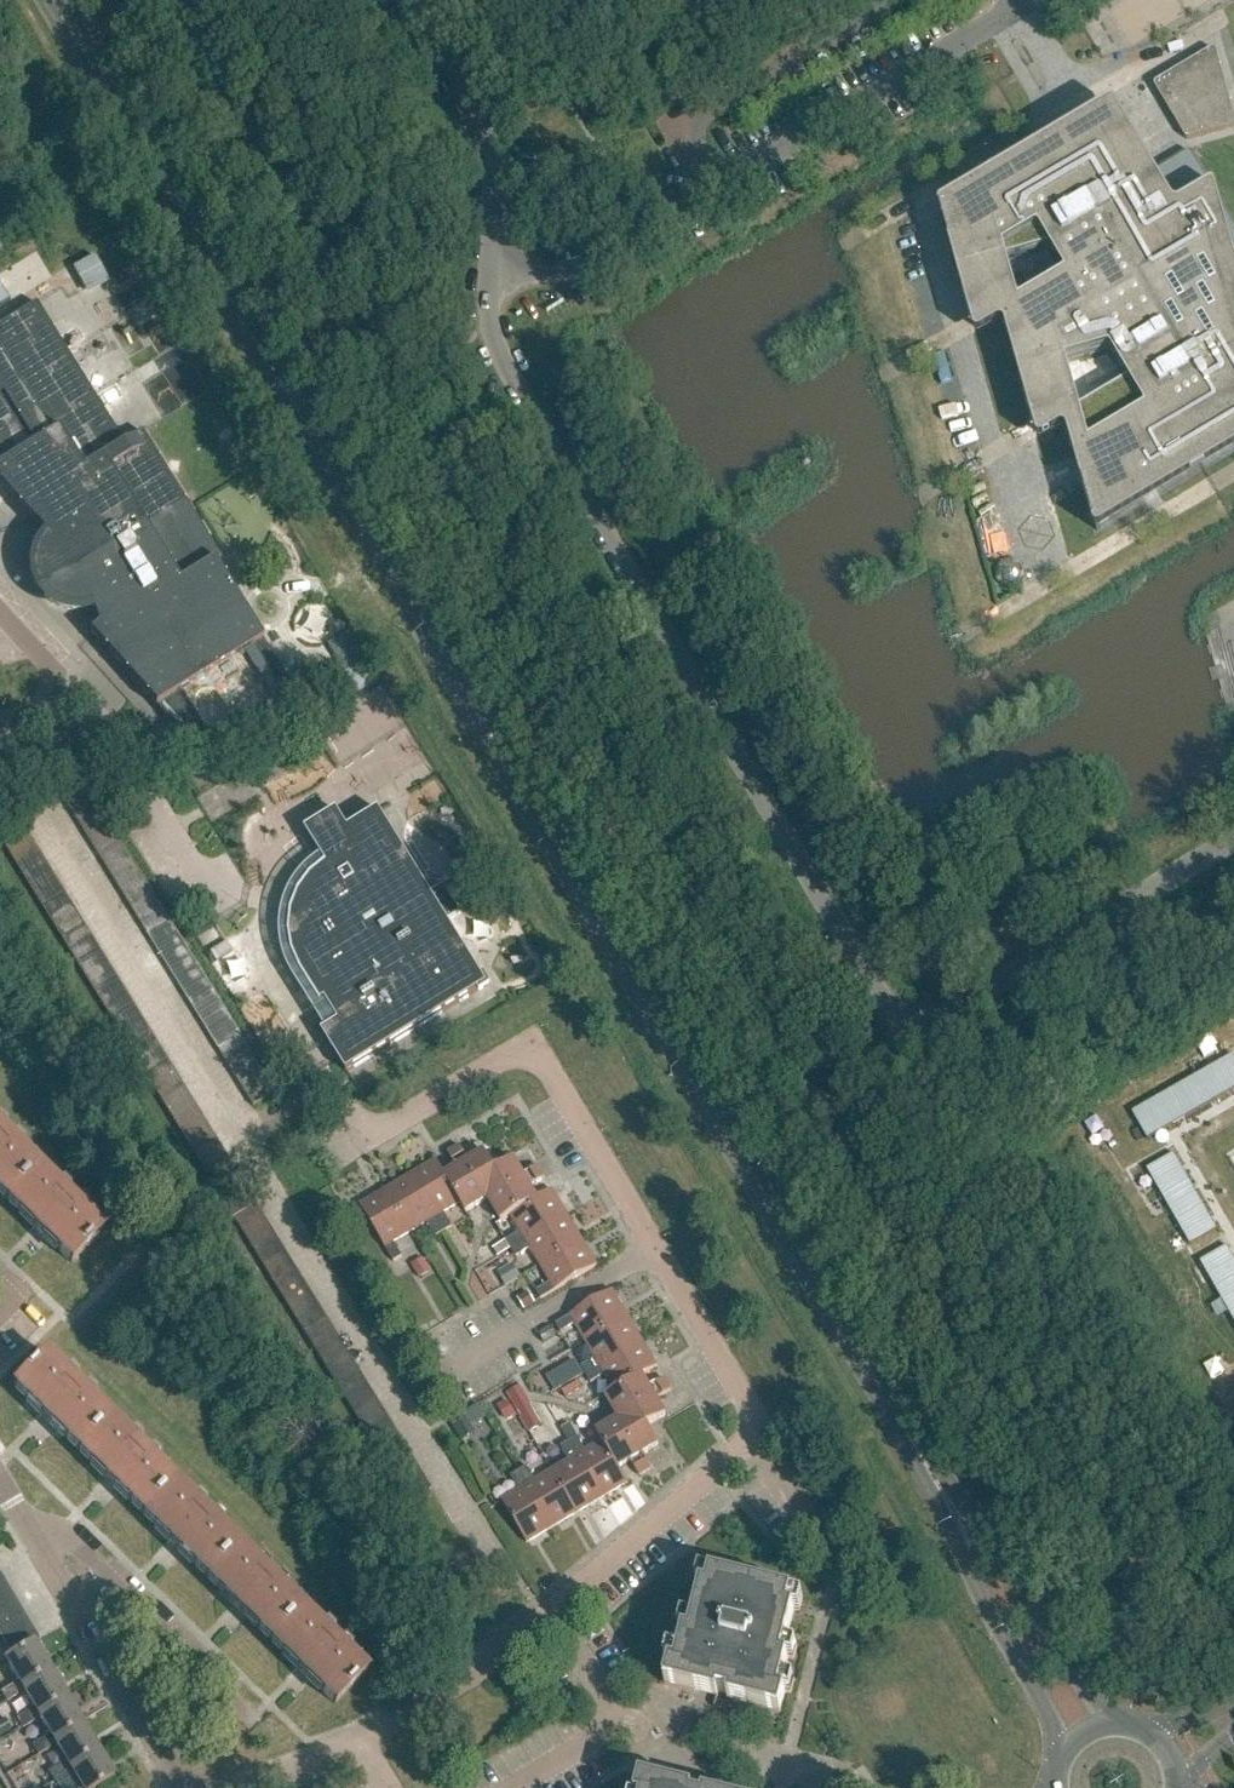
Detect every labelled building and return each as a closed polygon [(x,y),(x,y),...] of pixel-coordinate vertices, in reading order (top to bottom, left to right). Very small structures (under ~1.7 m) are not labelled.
[(1189,141),(1233,128),(1233,115),(1217,54),(1217,53),(1216,52),(1215,51),(1214,51),(1214,50),(1213,50),(1212,51),(1211,51),(1157,83),(1156,83),(1156,84),(1155,85),(1155,86),(1155,87),(1155,88),(1155,89),(1155,90),(1185,140),(1186,140),(1186,141),(1187,141),(1188,141),(1189,141)] [(942,210),(960,275),(1058,247),(1068,277),(1006,314),(1021,377),(1111,352),(1128,382),(1066,420),(1097,532),(1233,434),(1233,223),(1194,156),(1193,156),(1193,155),(1192,155),(1191,154),(1190,154),(1189,154),(1188,155),(1154,175),(1153,176),(1152,176),(1151,176),(1150,176),(1149,175),(1148,174),(1148,173),(1147,173),(1115,113),(1114,112),(1113,111),(1112,111),(1111,111),(1110,111),(1109,111),(1071,132),(1071,133),(1070,134),(1069,135),(1069,136),(1069,137),(1070,138),(1074,146),(942,210)] [(84,287),(104,274),(92,254),(71,267),(84,287)] [(10,303),(0,286),(0,309),(10,303)] [(36,591),(40,596),(44,601),(50,605),(56,608),(62,610),(68,611),(75,611),(81,610),(87,608),(93,605),(102,599),(110,614),(88,632),(194,751),(292,690),(213,561),(219,558),(140,431),(121,443),(34,302),(0,323),(0,487),(32,522),(49,514),(58,528),(49,534),(44,537),(39,542),(36,547),(33,553),(31,559),(30,566),(30,572),(31,579),(33,585),(36,591)] [(361,650),(339,663),(345,673),(357,694),(380,681),(367,660),(361,650)] [(263,790),(295,770),(283,750),(250,770),(263,790)] [(64,801),(86,787),(79,774),(56,788),(64,801)] [(93,798),(86,787),(64,801),(70,812),(93,798)] [(100,810),(93,798),(70,812),(77,823),(100,810)] [(84,835),(107,821),(100,810),(77,823),(84,835)] [(380,811),(349,830),(337,812),(308,830),(329,864),(325,867),(313,877),(310,880),(300,893),(298,897),(292,912),(291,916),(290,932),(290,937),(292,953),(294,957),(300,972),(321,1006),(323,1005),(322,1004),(326,1001),(339,1023),(323,1034),(347,1073),(488,987),(448,922),(461,913),(444,885),(431,894),(380,811)] [(22,825),(15,814),(0,823),(0,838),(22,825)] [(91,846),(114,832),(107,821),(84,835),(91,846)] [(29,836),(22,825),(0,838),(0,840),(6,850),(29,836)] [(98,857),(121,843),(114,832),(91,846),(98,857)] [(13,861),(36,847),(29,836),(6,850),(13,861)] [(105,869),(128,855),(121,843),(98,857),(105,869)] [(20,873),(43,859),(36,847),(13,861),(20,873)] [(112,880),(135,866),(128,855),(105,869),(112,880)] [(27,884),(50,870),(43,859),(20,873),(27,884)] [(119,891),(142,877),(135,866),(112,880),(119,891)] [(34,895),(57,881),(50,870),(27,884),(34,895)] [(126,903),(149,889),(142,877),(119,891),(126,903)] [(41,907),(64,893),(57,881),(34,895),(41,907)] [(133,914),(156,900),(149,889),(126,903),(133,914)] [(48,918),(71,904),(64,893),(41,907),(48,918)] [(140,925),(163,911),(156,900),(133,914),(140,925)] [(55,929),(78,915),(71,904),(48,918),(55,929)] [(147,936),(170,922),(163,911),(140,925),(147,936)] [(62,941),(84,927),(78,915),(55,929),(62,941)] [(154,948),(177,934),(170,922),(147,936),(154,948)] [(69,953),(92,939),(84,927),(62,941),(69,953)] [(161,959),(184,945),(177,934),(154,948),(161,959)] [(77,965),(99,950),(92,939),(69,953),(77,965)] [(168,970),(191,956),(184,945),(161,959),(168,970)] [(83,976),(106,962),(99,950),(77,965),(83,976)] [(175,982),(198,968),(191,956),(168,970),(175,982)] [(90,987),(113,973),(106,962),(83,976),(90,987)] [(182,993),(205,979),(198,968),(175,982),(182,993)] [(97,998),(120,984),(113,973),(90,987),(97,998)] [(189,1004),(212,990),(205,979),(182,993),(189,1004)] [(104,1009),(127,996),(120,984),(97,998),(104,1009)] [(196,1016),(219,1002),(212,990),(189,1004),(196,1016)] [(111,1021),(134,1007),(127,996),(104,1009),(111,1021)] [(203,1027),(226,1013),(219,1002),(196,1016),(203,1027)] [(118,1032),(141,1018),(134,1007),(111,1021),(118,1032)] [(210,1038),(233,1024),(226,1013),(203,1027),(210,1038)] [(125,1043),(148,1029),(141,1018),(118,1032),(125,1043)] [(217,1049),(240,1035),(233,1024),(210,1038),(217,1049)] [(132,1055),(155,1041),(148,1029),(125,1043),(132,1055)] [(224,1061),(247,1047),(240,1035),(217,1049),(224,1061)] [(139,1066),(162,1052),(155,1041),(132,1055),(139,1066)] [(231,1072),(253,1058),(247,1047),(224,1061),(231,1072)] [(146,1077),(169,1063),(162,1052),(139,1066),(146,1077)] [(1233,1055),(1208,1070),(1223,1097),(1231,1093),(1233,1091),(1233,1057),(1233,1055)] [(238,1083),(260,1069),(253,1058),(231,1072),(238,1083)] [(153,1089),(176,1075),(169,1063),(146,1077),(153,1089)] [(245,1095),(267,1081),(260,1069),(238,1083),(245,1095)] [(1223,1097),(1208,1070),(1183,1084),(1198,1112),(1211,1104),(1216,1102),(1223,1097)] [(160,1100),(183,1086),(176,1075),(153,1089),(160,1100)] [(253,1107),(275,1093),(267,1081),(245,1095),(253,1107)] [(1198,1112),(1183,1084),(1157,1099),(1173,1126),(1180,1122),(1185,1119),(1198,1112)] [(167,1111),(190,1097),(183,1086),(160,1100),(167,1111)] [(174,1123),(197,1109),(190,1097),(167,1111),(174,1123)] [(1166,1131),(1173,1126),(1157,1099),(1132,1113),(1148,1141),(1160,1133),(1166,1131)] [(181,1134),(204,1120),(197,1109),(174,1123),(181,1134)] [(188,1145),(210,1131),(204,1120),(181,1134),(188,1145)] [(195,1156),(217,1142),(210,1131),(188,1145),(195,1156)] [(39,1168),(7,1136),(0,1143),(0,1194),(7,1201),(39,1168)] [(202,1168),(224,1154),(217,1142),(195,1156),(202,1168)] [(457,1169),(445,1176),(460,1204),(466,1213),(488,1200),(502,1222),(511,1217),(538,1200),(531,1188),(545,1179),(538,1167),(524,1176),(514,1160),(496,1171),(485,1152),(469,1162),(460,1147),(449,1154),(457,1169)] [(1189,1180),(1185,1173),(1182,1168),(1174,1155),(1173,1155),(1147,1170),(1161,1196),(1189,1180)] [(460,1204),(445,1176),(437,1161),(411,1177),(444,1233),(453,1228),(444,1213),(460,1204)] [(56,1215),(71,1200),(39,1168),(7,1201),(35,1228),(52,1211),(56,1215)] [(444,1233),(411,1177),(386,1191),(411,1233),(427,1223),(436,1238),(444,1233)] [(1203,1205),(1195,1192),(1193,1187),(1189,1180),(1161,1196),(1176,1221),(1203,1205)] [(411,1233),(386,1191),(361,1206),(394,1263),(402,1258),(394,1243),(411,1233)] [(538,1200),(511,1217),(521,1233),(506,1241),(511,1250),(567,1216),(552,1191),(538,1200)] [(230,1221),(233,1219),(256,1205),(249,1193),(223,1209),(230,1221)] [(104,1232),(71,1200),(56,1215),(60,1219),(43,1236),(72,1265),(104,1232)] [(241,1232),(263,1218),(256,1205),(233,1219),(241,1232)] [(1213,1223),(1211,1219),(1203,1205),(1176,1221),(1190,1246),(1218,1230),(1213,1223)] [(582,1242),(567,1216),(511,1250),(516,1258),(531,1250),(541,1266),(582,1242)] [(248,1243),(270,1229),(263,1218),(241,1232),(248,1243)] [(255,1254),(277,1240),(270,1229),(248,1243),(255,1254)] [(262,1265),(284,1251),(277,1240),(255,1254),(262,1265)] [(511,1250),(506,1241),(498,1247),(503,1255),(511,1250)] [(597,1267),(582,1242),(541,1266),(551,1283),(536,1292),(541,1300),(597,1267)] [(1231,1254),(1227,1247),(1200,1263),(1214,1288),(1233,1277),(1233,1259),(1231,1254)] [(269,1277),(291,1263),(284,1251),(262,1265),(269,1277)] [(419,1279),(431,1271),(423,1259),(411,1266),(419,1279)] [(276,1288),(298,1274),(291,1263),(269,1277),(276,1288)] [(506,1287),(521,1277),(513,1264),(498,1273),(506,1287)] [(282,1299),(305,1285),(298,1274),(276,1288),(282,1299)] [(1214,1288),(1229,1313),(1233,1310),(1233,1277),(1214,1288)] [(289,1311),(312,1297),(305,1285),(282,1299),(289,1311)] [(612,1292),(556,1325),(561,1334),(575,1325),(586,1342),(627,1317),(612,1292)] [(525,1311),(536,1305),(529,1293),(518,1299),(525,1311)] [(296,1322),(319,1308),(312,1297),(289,1311),(296,1322)] [(303,1333),(326,1319),(319,1308),(296,1322),(303,1333)] [(586,1376),(642,1342),(627,1317),(586,1342),(596,1359),(581,1367),(586,1376)] [(310,1345),(333,1331),(326,1319),(303,1333),(310,1345)] [(544,1344),(556,1336),(551,1328),(539,1335),(544,1344)] [(317,1356),(340,1342),(333,1331),(310,1345),(317,1356)] [(324,1367),(347,1353),(340,1342),(317,1356),(324,1367)] [(658,1368),(642,1342),(586,1376),(591,1384),(606,1375),(615,1392),(616,1393),(643,1377),(658,1368)] [(331,1378),(354,1364),(347,1353),(324,1367),(331,1378)] [(61,1405),(78,1388),(46,1355),(13,1388),(42,1417),(57,1401),(61,1405)] [(338,1390),(361,1376),(354,1364),(331,1378),(338,1390)] [(562,1370),(547,1379),(556,1394),(571,1385),(562,1370)] [(345,1401),(368,1387),(361,1376),(338,1390),(345,1401)] [(650,1388),(643,1377),(616,1393),(615,1392),(605,1397),(619,1420),(596,1433),(602,1443),(603,1442),(619,1469),(631,1462),(640,1477),(652,1470),(643,1455),(659,1445),(648,1427),(667,1416),(657,1400),(672,1392),(664,1380),(650,1388)] [(578,1383),(562,1392),(566,1399),(582,1389),(578,1383)] [(352,1412),(375,1398),(368,1387),(345,1401),(352,1412)] [(530,1406),(531,1405),(520,1387),(507,1395),(518,1413),(519,1412),(523,1418),(534,1412),(530,1406)] [(78,1452),(110,1420),(78,1388),(61,1405),(65,1409),(50,1424),(78,1452)] [(359,1424),(382,1410),(375,1398),(352,1412),(359,1424)] [(506,1422),(517,1416),(508,1401),(498,1407),(506,1422)] [(366,1435),(389,1421),(382,1410),(359,1424),(366,1435)] [(461,1442),(475,1434),(464,1415),(450,1423),(461,1442)] [(125,1468),(142,1451),(110,1420),(78,1452),(106,1480),(121,1465),(125,1468)] [(373,1446),(396,1432),(389,1421),(366,1435),(373,1446)] [(380,1457),(403,1443),(396,1432),(373,1446),(380,1457)] [(628,1484),(619,1469),(603,1442),(602,1443),(586,1452),(577,1438),(569,1443),(603,1499),(628,1484)] [(603,1499),(569,1443),(561,1448),(569,1462),(553,1472),(578,1514),(603,1499)] [(142,1516),(174,1483),(142,1451),(125,1468),(129,1472),(114,1488),(142,1516)] [(578,1514),(553,1472),(536,1482),(527,1467),(519,1472),(553,1529),(578,1514)] [(553,1529),(519,1472),(511,1477),(519,1492),(502,1502),(527,1544),(553,1529)] [(189,1532),(206,1515),(174,1483),(142,1516),(170,1543),(185,1528),(189,1532)] [(205,1579),(238,1547),(206,1515),(189,1532),(193,1536),(177,1551),(205,1579)] [(253,1595),(270,1578),(238,1547),(205,1579),(233,1607),(249,1591),(253,1595)] [(794,1661),(798,1647),(787,1644),(795,1611),(789,1610),(793,1595),(711,1575),(708,1589),(702,1588),(694,1620),(682,1617),(679,1632),(684,1633),(680,1652),(668,1649),(665,1663),(670,1664),(665,1685),(781,1714),(786,1694),(792,1695),(795,1681),(784,1678),(789,1659),(794,1661)] [(269,1643),(302,1610),(270,1578),(253,1595),(257,1599),(241,1615),(269,1643)] [(15,1600),(7,1588),(0,1592),(0,1609),(15,1600)] [(22,1613),(15,1600),(0,1609),(0,1626),(22,1613)] [(317,1659),(334,1642),(302,1610),(269,1643),(297,1670),(313,1655),(317,1659)] [(29,1625),(22,1613),(0,1626),(0,1639),(2,1642),(29,1625)] [(32,1644),(33,1646),(39,1642),(29,1625),(2,1642),(10,1657),(32,1644)] [(366,1674),(334,1642),(317,1659),(321,1663),(305,1678),(334,1707),(366,1674)] [(49,1672),(33,1646),(32,1644),(10,1657),(4,1660),(17,1683),(0,1693),(6,1703),(23,1693),(21,1689),(49,1672)] [(65,1698),(49,1672),(21,1689),(23,1693),(33,1710),(15,1720),(22,1730),(39,1720),(37,1715),(65,1698)] [(80,1725),(65,1698),(37,1715),(39,1720),(49,1736),(32,1747),(37,1756),(55,1746),(52,1741),(80,1725)] [(96,1751),(80,1725),(52,1741),(55,1746),(65,1763),(47,1774),(53,1784),(71,1773),(68,1767),(96,1751)] [(112,1778),(96,1751),(68,1767),(71,1773),(80,1787),(94,1787),(112,1778)] [(641,1779),(639,1787),(676,1787),(641,1779)]
